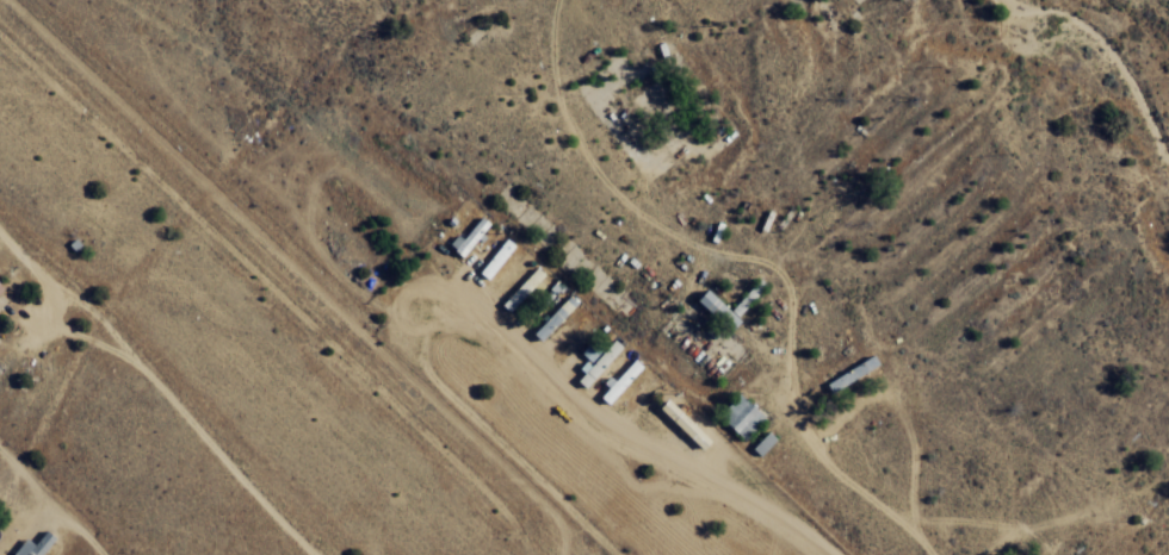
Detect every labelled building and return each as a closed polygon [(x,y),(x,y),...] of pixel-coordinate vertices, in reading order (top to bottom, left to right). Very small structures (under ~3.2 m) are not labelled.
[(487,222),(478,215),(459,238),(454,234),(445,245),(460,257),(487,222)] [(474,272),(484,280),(514,246),(504,238),(474,272)] [(534,268),(498,302),(509,314),(545,280),(534,268)] [(736,320),(702,288),(690,300),(725,332),(736,320)] [(537,342),(574,303),(566,295),(529,334),(537,342)] [(586,362),(570,377),(581,388),(621,349),(611,339),(601,349),(593,340),(579,354),(586,362)] [(879,372),(870,355),(822,382),(831,398),(879,372)] [(639,364),(629,357),(598,399),(607,406),(639,364)] [(740,439),(761,417),(736,393),(714,415),(740,439)] [(654,408),(698,449),(707,439),(663,398),(654,408)] [(773,440),(764,431),(748,449),(758,457),(773,440)] [(52,538),(42,530),(31,545),(22,538),(9,554),(39,554),(52,538)]
